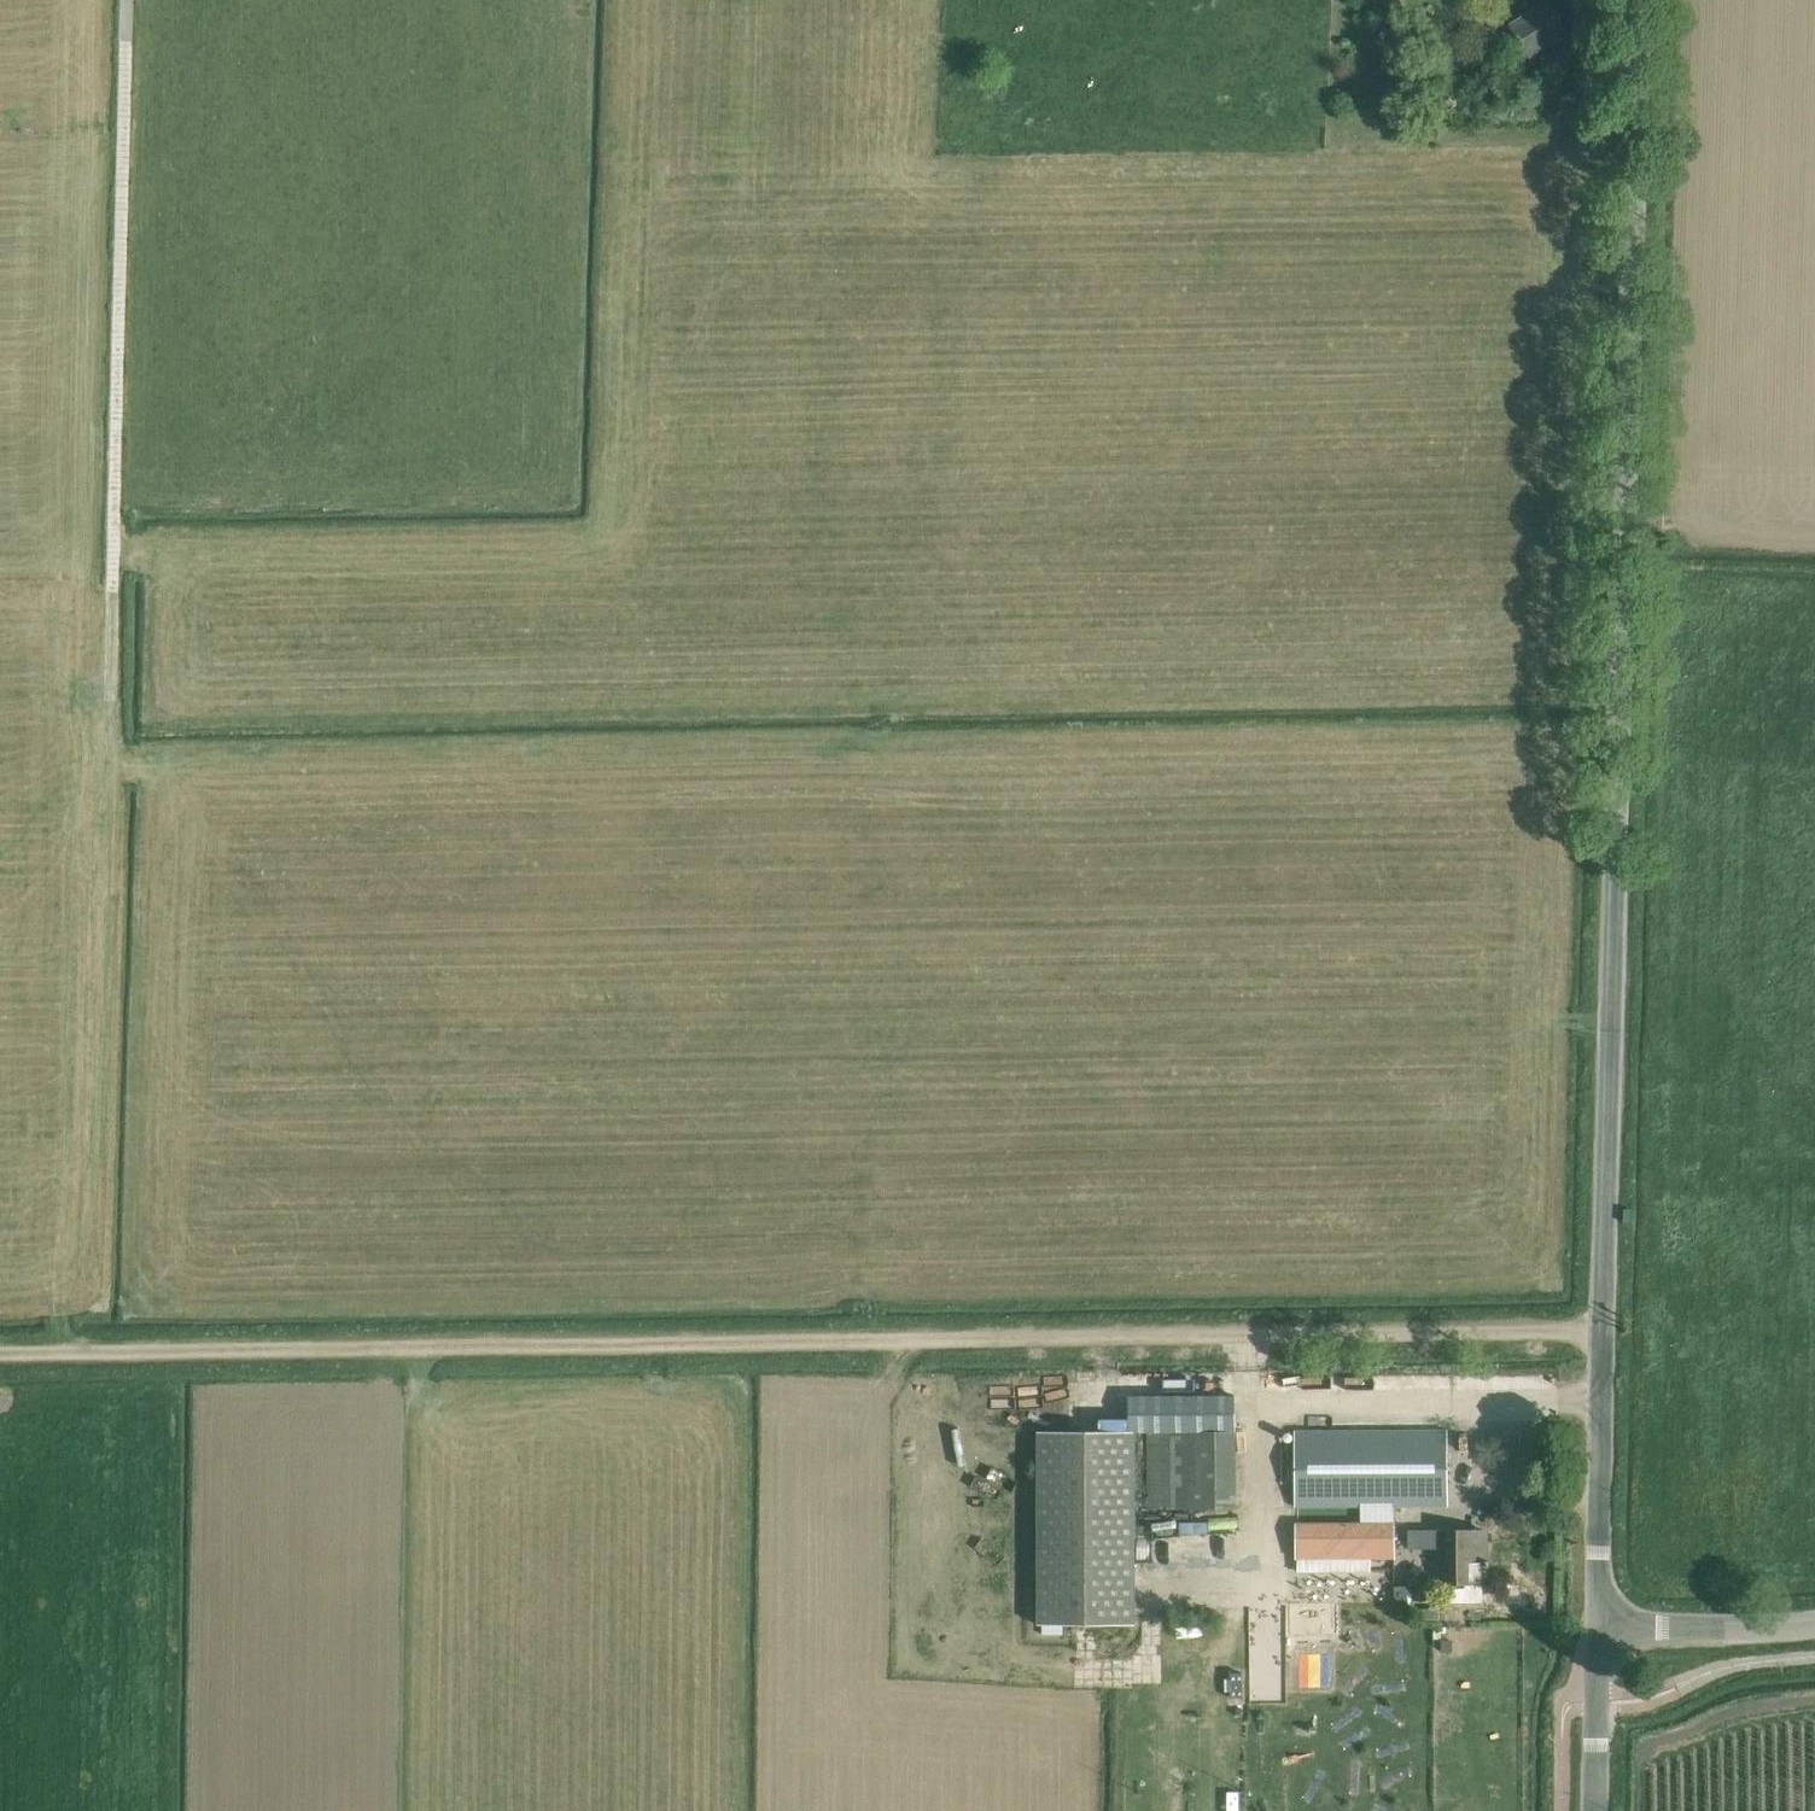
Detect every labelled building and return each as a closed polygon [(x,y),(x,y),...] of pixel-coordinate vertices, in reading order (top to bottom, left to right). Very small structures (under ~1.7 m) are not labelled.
[(1509,17),(1524,57),(1575,38),(1561,0),(1557,0),(1509,17)] [(1042,1373),(1013,1372),(1010,1420),(1039,1421),(1042,1373)] [(1130,1393),(1129,1430),(1135,1430),(1234,1431),(1234,1394),(1130,1393)] [(1038,1623),(1103,1623),(1134,1623),(1135,1430),(1129,1430),(1039,1430),(1038,1623)] [(1447,1430),(1295,1431),(1296,1506),(1448,1506),(1447,1430)] [(1147,1588),(1220,1589),(1221,1443),(1147,1443),(1147,1588)] [(1395,1529),(1296,1529),(1296,1558),(1395,1558),(1395,1529)] [(1448,1529),(1448,1553),(1448,1582),(1488,1582),(1488,1566),(1490,1566),(1490,1560),(1487,1560),(1487,1531),(1466,1531),(1466,1529),(1448,1529)] [(1421,1567),(1411,1567),(1404,1573),(1404,1583),(1411,1590),(1421,1590),(1428,1583),(1428,1573),(1421,1567)] [(1439,1608),(1420,1608),(1420,1618),(1439,1618),(1439,1608)]
